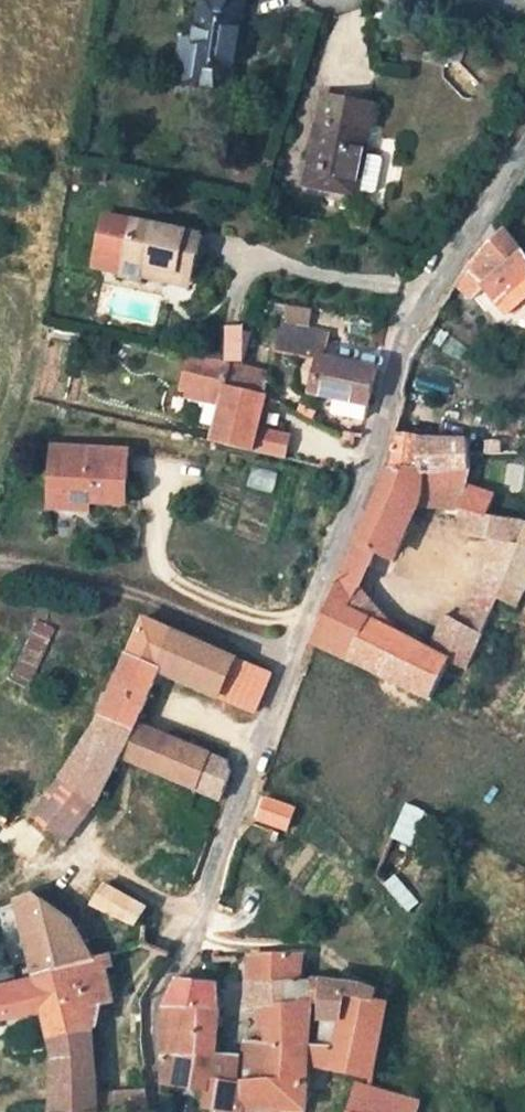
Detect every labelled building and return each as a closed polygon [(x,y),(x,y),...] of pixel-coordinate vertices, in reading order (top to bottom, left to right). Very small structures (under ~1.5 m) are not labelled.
[(242,1),(235,0),(202,0),(189,83),(229,89),(242,1)] [(322,94),(316,124),(304,185),(354,195),(356,188),(364,151),(367,133),(373,104),(322,94)] [(383,154),(364,151),(356,188),(376,192),(383,154)] [(143,278),(145,268),(190,279),(201,235),(104,212),(94,255),(113,260),(111,270),(143,278)] [(524,297),(524,254),(504,229),(463,268),(454,284),(470,297),(483,287),(506,312),(524,297)] [(143,278),(187,288),(190,279),(145,268),(143,278)] [(310,391),(340,397),(367,403),(376,366),(324,355),(328,333),(281,324),(275,349),(316,358),(310,391)] [(211,438),(253,448),(266,392),(263,392),(225,384),(231,359),(190,351),(183,385),(221,393),(211,438)] [(225,384),(263,392),(265,381),(254,379),(249,362),(244,362),(231,359),(225,384)] [(367,403),(340,397),(337,408),(365,413),(367,403)] [(517,452),(518,432),(508,432),(506,452),(517,452)] [(394,438),(389,467),(468,468),(467,458),(467,452),(466,438),(394,438)] [(485,452),(498,452),(498,440),(485,440),(485,452)] [(58,475),(70,477),(68,498),(93,500),(128,502),(130,452),(60,446),(58,475)] [(480,633),(479,632),(452,619),(444,614),(428,648),(399,633),(348,607),(357,587),(372,552),(386,557),(410,503),(420,504),(459,506),(474,508),(470,521),(467,531),(491,535),(519,541),(524,525),(524,521),(484,514),(492,494),(484,491),(464,484),(468,468),(389,467),(311,641),(315,643),(428,696),(447,658),(465,666),(480,633)] [(58,475),(56,496),(68,498),(70,477),(58,475)] [(92,508),(93,500),(68,498),(56,496),(56,504),(92,508)] [(394,560),(420,504),(410,503),(386,557),(394,560)] [(458,516),(470,521),(474,508),(459,506),(458,516)] [(524,583),(524,525),(519,541),(491,535),(475,594),(495,600),(514,605),(524,583)] [(348,607),(399,633),(357,587),(348,607)] [(475,594),(452,619),(479,632),(495,600),(475,594)] [(61,775),(94,802),(95,800),(117,756),(220,796),(230,769),(228,762),(133,723),(158,670),(253,711),(269,672),(252,664),(143,616),(100,715),(61,775)] [(52,628),(35,620),(8,678),(25,686),(52,628)] [(96,803),(94,802),(61,775),(46,795),(81,822),(96,803)] [(33,813),(67,841),(81,822),(46,795),(33,813)] [(294,807),(265,795),(256,818),(286,830),(294,807)] [(406,802),(391,834),(407,841),(421,810),(406,802)] [(277,832),(270,829),(267,836),(274,839),(277,832)] [(134,924),(146,908),(105,886),(92,905),(134,924)] [(415,903),(402,888),(393,895),(407,911),(415,903)] [(64,918),(40,900),(33,895),(16,900),(34,974),(91,958),(70,923),(64,918)] [(112,953),(102,955),(105,967),(114,966),(112,953)] [(52,1086),(51,1111),(99,1111),(93,1032),(87,1008),(114,1000),(105,967),(102,955),(91,958),(34,974),(53,1053),(52,1086)] [(264,1044),(310,1046),(311,1005),(324,1004),(324,980),(297,980),(299,955),(245,958),(245,982),(280,982),(278,1008),(265,1008),(264,1044)] [(364,985),(324,980),(324,1004),(324,1021),(341,1021),(350,1021),(352,1003),(371,1005),(372,999),(375,989),(364,985)] [(161,1018),(161,1049),(218,1053),(221,1008),(214,1007),(212,985),(177,981),(170,996),(163,1011),(161,1018)] [(280,982),(245,982),(244,1008),(265,1008),(278,1008),(280,982)] [(375,989),(372,999),(383,1001),(383,992),(375,989)] [(264,1044),(244,1044),(244,1054),(244,1111),(247,1110),(261,1107),(275,1106),(290,1106),(304,1108),(305,1061),(371,1076),(386,1002),(383,1001),(372,999),(371,1005),(352,1003),(350,1021),(341,1021),(340,1047),(323,1047),(310,1046),(264,1044)] [(324,1021),(323,1047),(340,1047),(341,1021),(324,1021)] [(244,1054),(218,1053),(161,1049),(161,1083),(163,1084),(211,1087),(208,1108),(244,1111),(244,1054)] [(414,1099),(369,1087),(355,1084),(348,1111),(411,1111),(414,1099)] [(116,1091),(118,1111),(149,1110),(145,1090),(139,1090),(116,1091)]
